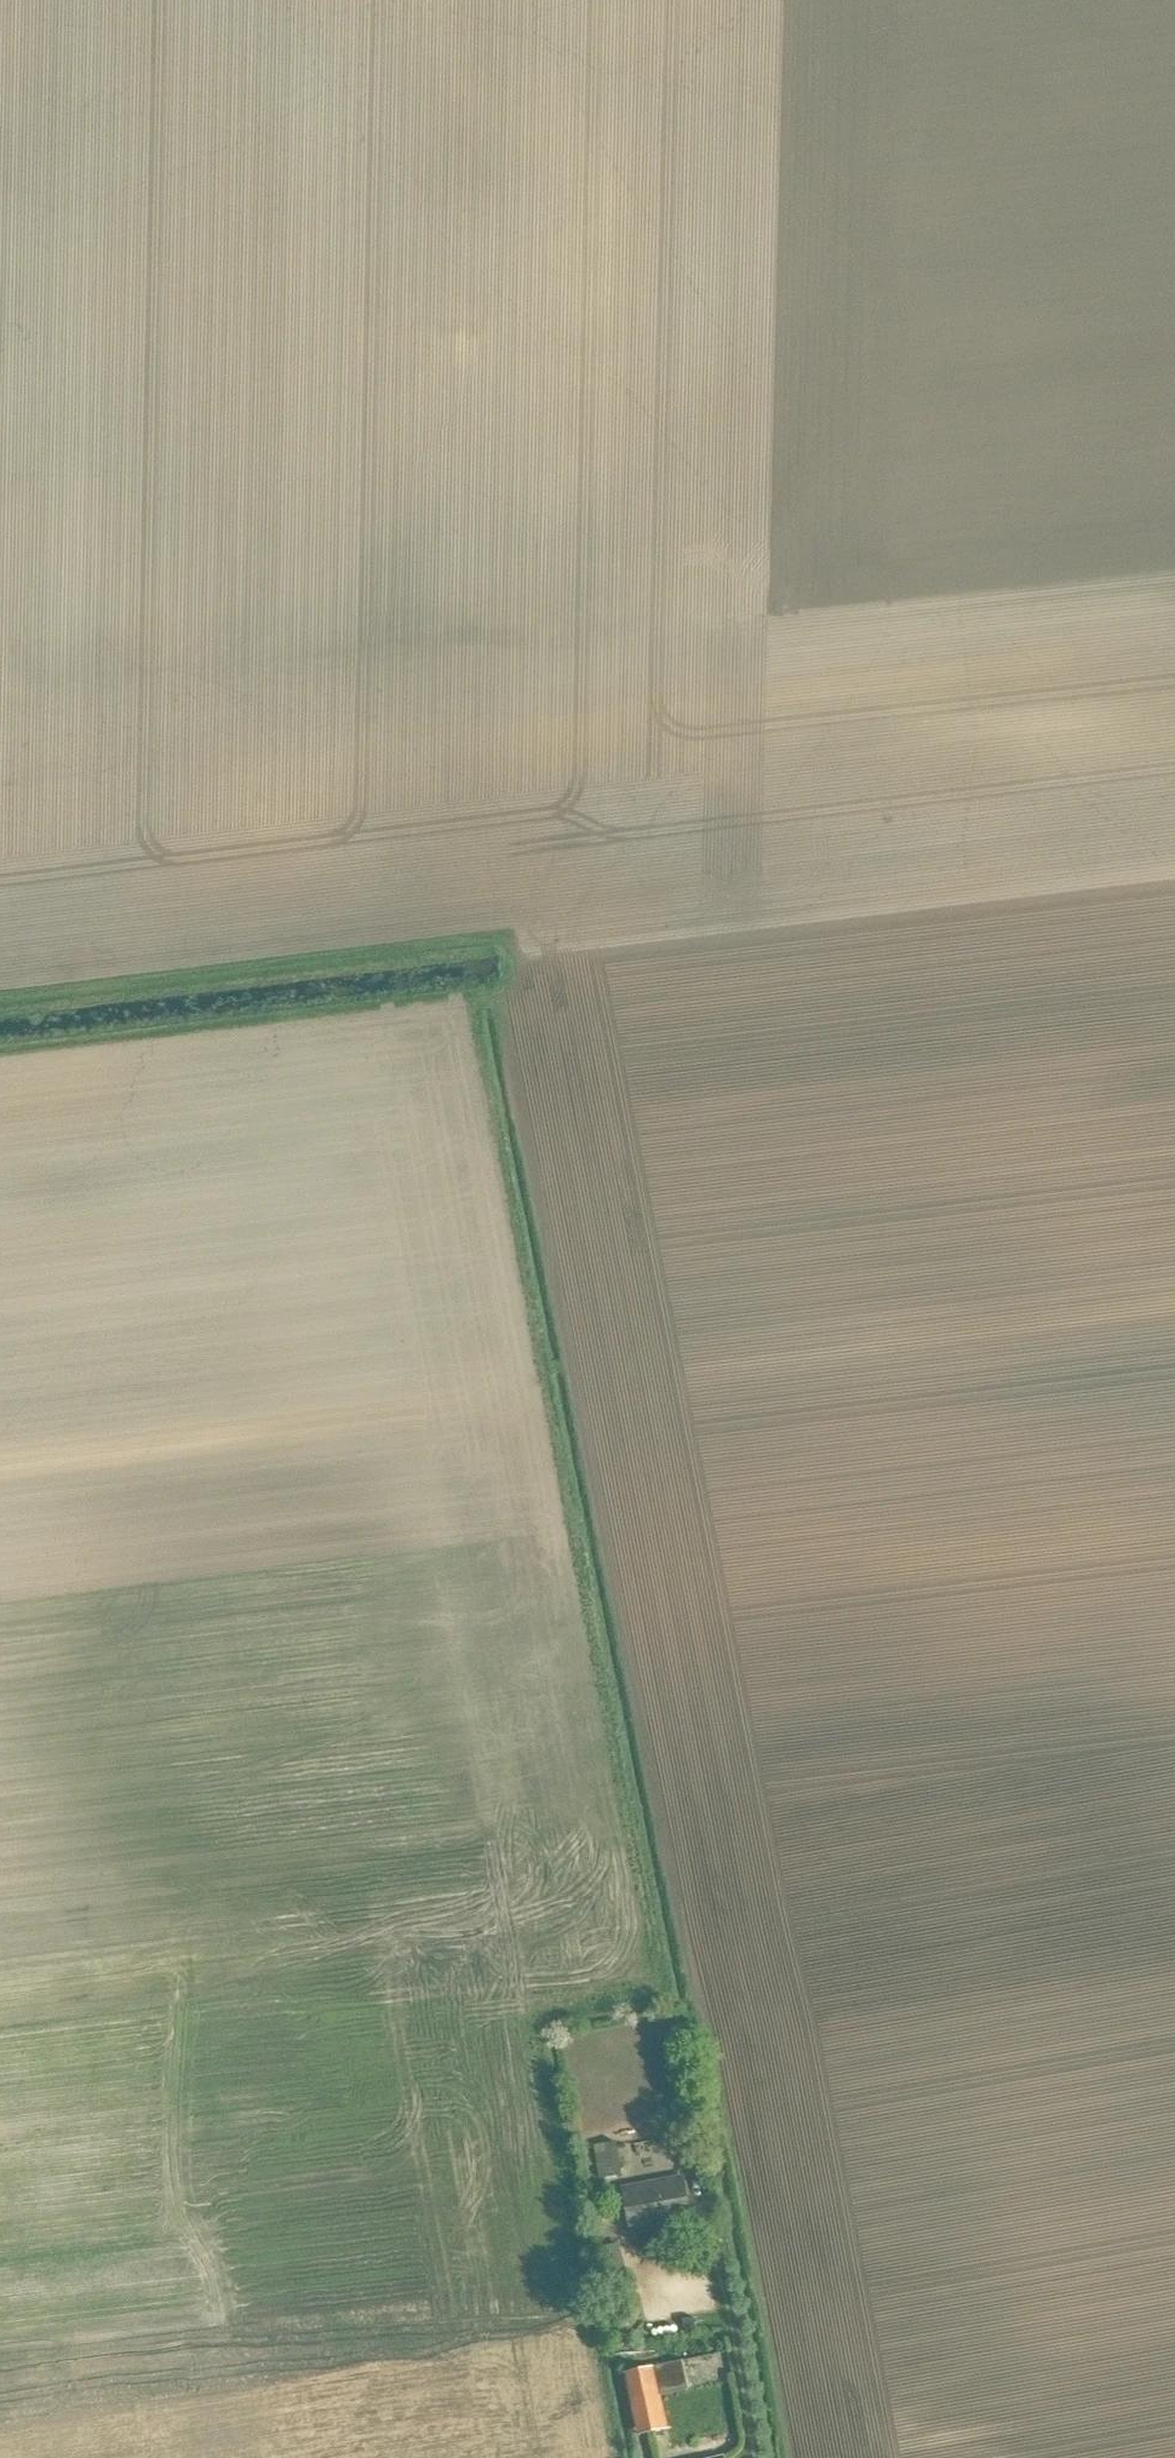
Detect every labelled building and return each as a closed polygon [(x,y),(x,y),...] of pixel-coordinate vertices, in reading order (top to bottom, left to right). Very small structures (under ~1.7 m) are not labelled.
[(623,2180),(617,2145),(596,2148),(601,2183),(623,2180)] [(629,2237),(690,2225),(682,2180),(621,2192),(629,2237)] [(687,2360),(629,2370),(640,2435),(674,2429),(668,2394),(692,2390),(687,2360)]
